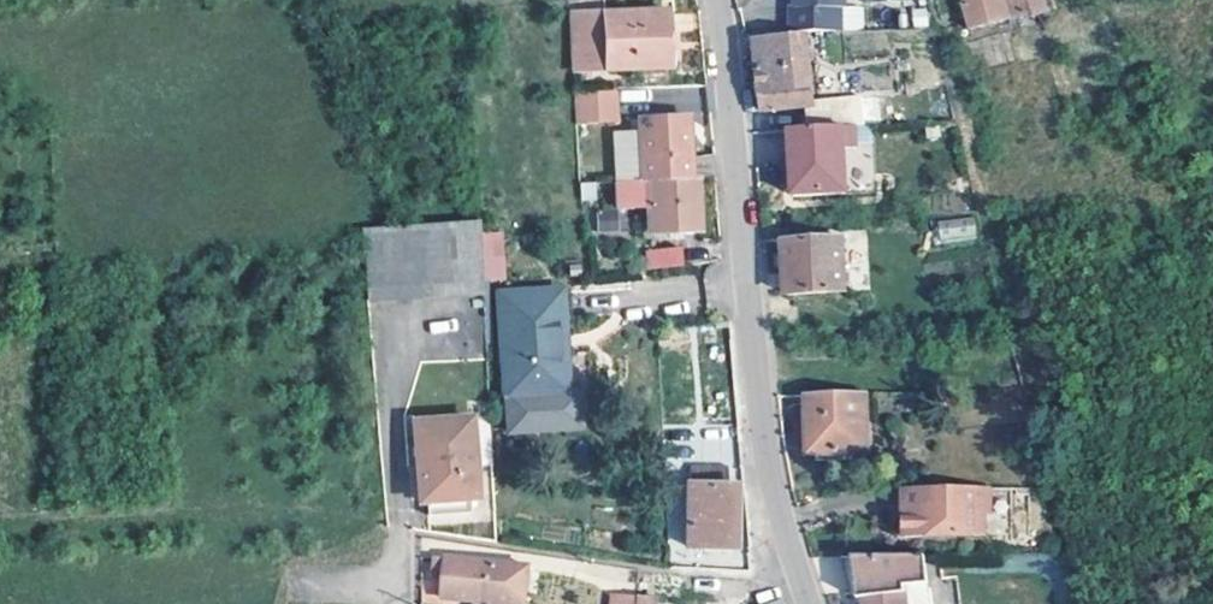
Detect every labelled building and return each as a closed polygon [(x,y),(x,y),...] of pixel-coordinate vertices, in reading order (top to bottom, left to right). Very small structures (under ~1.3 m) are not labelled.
[(847,0),(797,0),(797,6),(792,6),(791,31),(843,30),(843,5),(847,5),(847,0)] [(973,28),(1033,11),(1034,15),(1049,11),(1047,0),(965,0),(973,28)] [(670,61),(669,5),(570,7),(573,47),(606,46),(607,63),(670,61)] [(815,105),(808,35),(755,39),(759,75),(763,109),(815,105)] [(607,63),(606,46),(573,47),(574,64),(607,63)] [(609,99),(609,84),(576,85),(578,117),(597,115),(597,100),(609,99)] [(642,174),(690,172),(689,112),(640,114),(642,174)] [(851,191),(848,125),(792,128),(796,194),(851,191)] [(697,172),(690,172),(642,174),(618,175),(619,199),(650,198),(652,227),(698,226),(697,172)] [(615,224),(614,204),(597,204),(598,226),(615,224)] [(939,241),(976,239),(975,217),(937,219),(939,241)] [(485,294),(479,220),(360,230),(367,302),(485,294)] [(847,289),(844,237),(785,241),(788,292),(847,289)] [(683,259),(680,238),(648,242),(650,263),(683,259)] [(563,330),(560,283),(498,288),(505,389),(557,386),(555,330),(563,330)] [(869,450),(867,390),(808,392),(811,452),(869,450)] [(475,490),(470,414),(415,417),(420,495),(426,495),(426,509),(470,506),(469,490),(475,490)] [(729,461),(694,460),(694,479),(689,479),(688,541),(732,543),(734,481),(729,482),(729,461)] [(906,490),(906,537),(985,539),(985,517),(991,517),(991,491),(906,490)] [(477,603),(525,603),(528,590),(521,589),(523,563),(437,552),(435,569),(445,571),(443,594),(477,599),(477,603)] [(925,554),(852,556),(857,591),(863,590),(865,603),(907,603),(905,584),(927,581),(925,554)] [(531,564),(523,563),(521,589),(528,590),(531,564)] [(638,603),(657,603),(658,595),(640,593),(639,596),(638,603)] [(639,596),(615,594),(614,603),(638,603),(639,596)]
